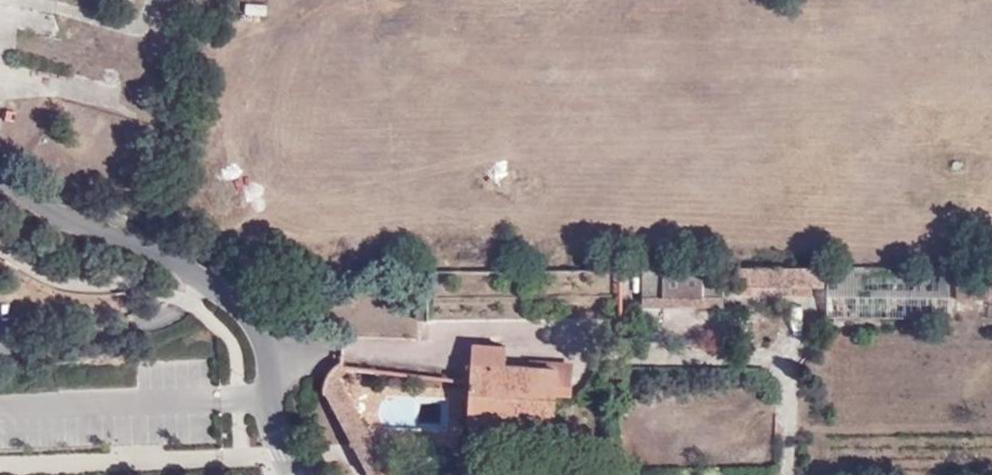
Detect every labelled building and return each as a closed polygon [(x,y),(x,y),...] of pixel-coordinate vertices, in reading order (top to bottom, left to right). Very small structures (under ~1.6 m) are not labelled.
[(717,298),(716,269),(643,269),(643,298),(717,298)] [(752,287),(752,269),(735,269),(735,287),(752,287)] [(778,296),(778,269),(752,269),(752,287),(752,296),(778,296)] [(824,287),(824,269),(778,269),(778,296),(794,296),(794,287),(811,287),(824,287)] [(950,317),(949,269),(827,269),(827,316),(950,317)] [(957,275),(957,300),(991,300),(991,275),(957,275)] [(752,296),(752,287),(735,287),(735,296),(752,296)] [(811,295),(811,287),(794,287),(794,296),(811,295)] [(723,306),(723,297),(717,298),(643,298),(643,306),(723,306)] [(505,365),(506,346),(474,344),(472,363),(505,365)] [(572,396),(574,362),(530,359),(530,366),(557,368),(555,395),(572,396)] [(380,454),(338,375),(344,372),(341,363),(334,368),(329,375),(326,383),(325,391),(367,471),(403,472),(393,456),(387,453),(380,454)] [(555,395),(557,368),(530,366),(505,365),(472,363),(469,421),(492,422),(491,428),(495,432),(551,436),(555,432),(555,426),(553,426),(555,395)]
